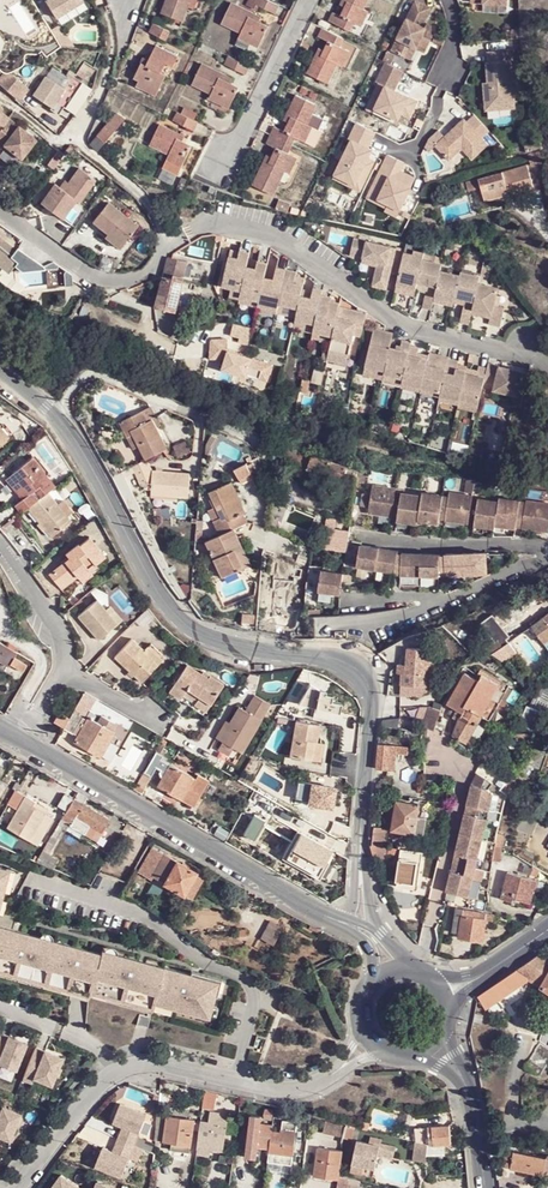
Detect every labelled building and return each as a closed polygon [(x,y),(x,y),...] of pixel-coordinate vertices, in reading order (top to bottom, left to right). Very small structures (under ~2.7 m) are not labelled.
[(45,2),(54,20),(83,5),(80,0),(49,0),(45,2)] [(154,15),(175,22),(183,0),(159,0),(154,15)] [(252,5),(258,7),(275,15),(278,7),(263,0),(254,0),(252,5)] [(351,5),(346,14),(336,10),(332,19),(353,28),(356,19),(368,24),(377,5),(369,2),(370,0),(353,0),(351,5)] [(247,17),(250,11),(231,3),(222,25),(242,33),(236,47),(258,57),(271,27),(257,21),(247,17)] [(258,7),(252,5),(250,11),(256,14),(258,7)] [(413,5),(390,53),(404,60),(409,48),(415,51),(424,55),(430,43),(430,30),(422,25),(428,12),(413,5)] [(256,14),(250,11),(247,17),(257,21),(259,15),(256,14)] [(166,30),(148,23),(144,32),(161,38),(166,30)] [(57,26),(48,31),(58,47),(70,48),(57,26)] [(332,39),(329,48),(324,60),(318,58),(312,71),(331,80),(337,61),(345,65),(352,46),(342,43),(344,35),(324,28),(322,35),(332,39)] [(507,32),(508,41),(521,39),(521,31),(507,32)] [(128,76),(134,79),(155,91),(162,75),(156,71),(161,62),(168,67),(173,56),(151,44),(142,64),(136,61),(128,76)] [(324,60),(329,48),(322,46),(318,58),(324,60)] [(415,51),(409,48),(404,60),(409,63),(415,51)] [(489,85),(491,85),(495,105),(518,101),(508,49),(486,54),(488,64),(485,64),(489,85)] [(247,63),(229,55),(225,64),(243,73),(247,63)] [(220,80),(223,73),(204,63),(194,83),(214,93),(211,101),(231,110),(240,91),(231,85),(220,80)] [(384,63),(375,83),(395,92),(404,72),(384,63)] [(234,79),(223,73),(220,80),(231,85),(234,79)] [(7,95),(16,85),(8,77),(0,74),(0,89),(7,95)] [(49,114),(63,89),(47,78),(33,103),(47,113),(49,114)] [(155,91),(134,79),(131,88),(151,97),(155,91)] [(519,107),(518,101),(495,105),(491,85),(489,85),(485,86),(491,113),(519,107)] [(298,93),(292,108),(297,110),(292,122),(288,131),(277,126),(270,143),(280,147),(276,158),(272,169),(267,165),(259,186),(282,195),(289,169),(295,171),(300,156),(293,153),(298,135),(310,140),(317,122),(311,120),(314,112),(318,100),(298,93)] [(385,106),(369,98),(352,132),(362,136),(364,131),(371,134),(377,137),(376,140),(397,150),(399,147),(410,152),(418,135),(380,117),(385,106)] [(0,108),(0,154),(4,157),(7,153),(21,164),(37,143),(4,116),(6,113),(0,108)] [(297,110),(292,108),(287,121),(292,122),(297,110)] [(123,116),(114,112),(91,144),(98,150),(123,116)] [(317,122),(324,125),(327,117),(314,112),(311,120),(317,122)] [(201,124),(182,114),(179,123),(198,133),(201,124)] [(176,137),(179,129),(165,121),(155,142),(172,151),(168,159),(182,166),(192,145),(185,141),(176,137)] [(463,121),(435,147),(448,161),(461,149),(471,160),(486,146),(463,121)] [(188,133),(179,129),(176,137),(185,141),(188,133)] [(362,136),(352,132),(348,142),(363,150),(371,134),(364,131),(362,136)] [(410,152),(399,147),(397,150),(408,155),(410,152)] [(272,169),(276,158),(271,157),(267,165),(272,169)] [(488,202),(506,196),(505,191),(512,190),(515,198),(537,192),(530,168),(462,184),(465,192),(470,192),(471,195),(476,194),(485,193),(488,202)] [(80,202),(94,179),(79,170),(70,184),(64,192),(60,189),(55,186),(42,206),(64,219),(77,199),(80,202)] [(101,184),(94,179),(80,202),(88,206),(101,184)] [(65,181),(60,189),(64,192),(70,184),(65,181)] [(510,207),(506,196),(488,202),(485,193),(476,194),(483,214),(510,207)] [(94,223),(108,202),(102,198),(88,218),(94,223)] [(138,221),(108,202),(94,223),(111,234),(125,243),(138,221)] [(335,226),(300,218),(298,225),(333,233),(335,226)] [(121,250),(125,243),(111,234),(106,241),(121,250)] [(0,238),(0,266),(13,276),(20,275),(25,269),(18,264),(24,256),(0,238)] [(391,271),(399,273),(405,250),(369,241),(364,261),(379,264),(376,277),(388,280),(391,271)] [(500,255),(493,246),(486,252),(494,261),(500,255)] [(399,273),(398,281),(419,286),(419,284),(427,253),(406,248),(405,250),(399,273)] [(102,256),(98,263),(103,265),(110,268),(115,267),(118,258),(119,257),(103,251),(102,256)] [(231,287),(241,289),(245,275),(246,272),(250,256),(228,251),(220,284),(231,287)] [(422,308),(431,310),(435,296),(441,270),(443,262),(445,255),(428,251),(427,253),(419,284),(428,286),(426,293),(422,308)] [(170,258),(164,276),(156,306),(175,312),(188,263),(170,258)] [(259,300),(263,283),(268,263),(258,260),(254,274),(246,272),(245,275),(241,289),(240,295),(259,300)] [(443,262),(441,270),(462,275),(464,267),(443,262)] [(299,307),(304,288),(306,279),(297,277),(298,270),(287,268),(285,274),(279,302),(299,307)] [(441,270),(435,296),(434,301),(455,306),(455,302),(457,296),(457,295),(462,275),(441,270)] [(263,283),(259,300),(258,304),(277,308),(279,302),(285,274),(278,273),(275,285),(263,283)] [(462,317),(471,320),(473,312),(474,308),(477,296),(481,280),(462,275),(457,295),(467,297),(465,305),(462,317)] [(498,284),(481,280),(477,296),(474,308),(493,313),(492,316),(491,322),(502,325),(507,305),(493,301),(498,284)] [(398,281),(396,288),(417,294),(419,286),(398,281)] [(419,284),(419,286),(418,291),(426,293),(428,286),(419,284)] [(315,323),(322,294),(324,288),(314,286),(313,290),(304,288),(299,307),(297,317),(296,319),(315,323)] [(239,300),(240,295),(241,289),(231,287),(228,298),(239,300)] [(315,323),(314,328),(334,333),(340,308),(328,305),(330,296),(322,294),(315,323)] [(259,300),(240,295),(239,300),(238,305),(257,310),(258,304),(259,300)] [(467,297),(457,295),(457,296),(455,302),(465,305),(467,297)] [(276,312),(297,317),(299,307),(279,302),(277,308),(276,312)] [(334,333),(333,337),(327,362),(337,364),(340,355),(347,357),(352,336),(359,338),(365,314),(340,308),(334,333)] [(493,313),(474,308),(473,312),(492,316),(493,313)] [(294,327),(313,332),(314,328),(315,323),(296,319),(294,327)] [(254,330),(237,325),(234,336),(242,339),(241,344),(250,346),(254,330)] [(313,332),(312,337),(323,339),(324,335),(333,337),(334,333),(314,328),(313,332)] [(363,362),(387,368),(391,349),(395,334),(371,329),(363,362)] [(400,352),(391,349),(387,368),(384,378),(403,382),(410,349),(411,346),(402,344),(400,352)] [(266,384),(269,370),(234,362),(237,351),(218,346),(215,361),(223,363),(220,374),(242,379),(242,378),(266,384)] [(419,351),(410,349),(403,382),(422,387),(422,384),(428,358),(418,355),(419,351)] [(345,366),(347,357),(340,355),(337,364),(345,366)] [(428,358),(422,384),(440,389),(447,362),(447,359),(429,355),(428,358)] [(384,378),(387,368),(363,362),(360,373),(384,378)] [(438,397),(458,401),(459,397),(465,373),(465,371),(453,368),(454,364),(447,362),(440,389),(438,397)] [(485,369),(482,380),(494,383),(493,389),(514,394),(519,371),(486,363),(485,369)] [(472,374),(465,373),(459,397),(477,401),(482,380),(485,369),(474,367),(473,369),(472,374)] [(422,387),(403,382),(401,392),(420,396),(420,393),(422,387)] [(422,384),(422,387),(420,393),(438,397),(440,389),(422,384)] [(458,401),(438,397),(437,402),(457,407),(457,405),(458,401)] [(477,401),(459,397),(458,401),(457,405),(475,409),(477,401)] [(110,422),(117,438),(123,436),(128,449),(128,450),(133,461),(129,464),(137,483),(148,484),(148,493),(175,496),(187,497),(188,472),(150,468),(145,457),(156,452),(142,421),(138,423),(133,411),(110,422)] [(0,427),(0,431),(3,436),(6,439),(11,435),(3,425),(0,427)] [(123,436),(117,438),(123,452),(128,449),(123,436)] [(347,467),(290,447),(284,462),(293,465),(307,470),(342,482),(347,467)] [(45,490),(53,483),(31,456),(3,479),(15,494),(17,492),(21,497),(19,498),(11,505),(18,513),(24,507),(45,490)] [(260,458),(237,468),(243,480),(256,475),(255,472),(260,470),(260,458)] [(307,470),(293,465),(291,473),(305,478),(307,470)] [(221,574),(242,566),(235,548),(242,545),(234,526),(246,521),(242,511),(245,510),(232,480),(209,490),(215,503),(220,516),(213,519),(219,532),(205,539),(221,574)] [(396,490),(373,486),(368,513),(391,517),(396,490)] [(45,490),(24,507),(48,537),(69,519),(64,514),(67,512),(57,499),(54,501),(45,490)] [(175,501),(175,496),(148,493),(147,498),(175,501)] [(422,498),(401,495),(396,522),(407,524),(417,526),(418,522),(428,524),(439,525),(443,498),(422,495),(422,498)] [(473,499),(450,495),(446,523),(469,526),(473,499)] [(499,505),(479,502),(474,529),(495,533),(496,529),(516,532),(521,505),(499,502),(499,505)] [(208,506),(213,519),(220,516),(215,503),(208,506)] [(524,505),(520,532),(546,536),(547,524),(547,509),(524,505)] [(346,549),(349,531),(334,529),(336,519),(328,518),(321,547),(345,552),(346,549)] [(66,557),(59,562),(46,574),(59,589),(69,580),(67,577),(73,573),(75,576),(81,582),(91,573),(85,566),(91,561),(94,564),(103,555),(87,536),(77,543),(75,541),(63,553),(64,554),(66,557)] [(235,548),(242,566),(249,563),(242,545),(235,548)] [(397,554),(359,546),(355,567),(392,575),(392,576),(438,579),(486,577),(486,557),(444,558),(444,562),(439,562),(439,558),(400,556),(400,560),(396,560),(397,554)] [(57,560),(59,562),(66,557),(64,554),(57,560)] [(98,568),(94,564),(91,561),(85,566),(91,573),(98,568)] [(341,575),(319,571),(316,592),(338,596),(341,575)] [(115,622),(104,608),(95,599),(75,616),(96,640),(115,622)] [(107,604),(104,608),(115,622),(119,618),(107,604)] [(529,627),(533,632),(542,643),(547,638),(547,612),(529,627)] [(502,637),(484,649),(503,664),(515,654),(502,637)] [(139,682),(157,662),(144,650),(131,638),(112,658),(139,682)] [(0,643),(0,662),(7,666),(9,663),(21,670),(25,664),(14,657),(17,653),(0,643)] [(144,650),(157,662),(160,659),(147,647),(144,650)] [(401,672),(399,696),(419,698),(427,691),(431,650),(408,648),(405,665),(398,664),(397,672),(401,672)] [(206,678),(200,674),(185,664),(169,689),(180,697),(182,693),(195,701),(194,703),(204,710),(221,684),(208,675),(206,678)] [(482,715),(490,720),(511,685),(487,670),(484,674),(500,684),(482,715)] [(454,718),(461,721),(469,708),(482,715),(500,684),(484,674),(480,681),(465,673),(447,704),(458,710),(454,718)] [(342,689),(351,690),(344,678),(343,678),(342,684),(342,689)] [(544,684),(538,698),(533,697),(529,706),(547,715),(547,703),(547,702),(547,701),(547,686),(544,684)] [(68,718),(63,727),(72,733),(73,731),(77,734),(87,716),(93,718),(96,715),(93,711),(89,708),(85,716),(77,712),(82,704),(84,705),(88,699),(81,695),(68,718)] [(240,708),(229,724),(219,741),(222,743),(232,749),(242,755),(272,706),(254,695),(244,711),(240,708)] [(439,710),(429,707),(422,727),(434,730),(439,710)] [(461,721),(453,736),(465,744),(471,734),(477,723),(482,715),(469,708),(461,721)] [(53,721),(63,727),(68,718),(57,713),(53,721)] [(540,722),(522,715),(519,721),(537,729),(540,722)] [(87,716),(77,734),(74,740),(99,755),(113,731),(93,718),(87,716)] [(219,741),(229,724),(225,722),(215,738),(219,741)] [(321,725),(295,722),(289,757),(321,762),(324,743),(318,742),(321,725)] [(477,723),(471,734),(477,738),(483,728),(477,723)] [(160,743),(143,772),(149,776),(155,766),(159,758),(164,749),(161,747),(163,744),(160,743)] [(228,756),(232,749),(222,743),(217,749),(228,756)] [(381,744),(377,768),(394,771),(396,754),(407,755),(408,748),(381,744)] [(169,764),(159,758),(155,766),(159,769),(157,772),(158,774),(160,775),(162,776),(169,764)] [(169,764),(162,776),(156,787),(191,808),(208,779),(197,773),(194,778),(169,764)] [(500,789),(506,796),(509,798),(527,779),(517,771),(507,781),(500,789)] [(489,782),(478,775),(473,783),(475,784),(474,791),(470,790),(467,805),(471,806),(489,811),(493,797),(493,794),(489,790),(493,786),(489,782)] [(329,780),(322,779),(319,791),(327,793),(329,780)] [(135,783),(132,789),(140,793),(143,787),(135,783)] [(17,810),(25,795),(16,790),(7,804),(17,810)] [(82,800),(85,795),(77,791),(72,799),(76,801),(79,798),(82,800)] [(61,817),(72,799),(63,793),(55,805),(64,810),(60,817),(61,817)] [(32,805),(34,800),(25,795),(17,810),(6,827),(35,845),(52,817),(47,813),(32,805)] [(498,798),(493,797),(489,811),(494,812),(498,798)] [(410,804),(398,802),(392,831),(423,836),(429,801),(412,798),(410,804)] [(76,801),(72,799),(61,817),(69,822),(69,824),(95,839),(101,830),(101,831),(108,819),(76,801)] [(49,809),(34,800),(32,805),(47,813),(49,809)] [(489,811),(471,806),(468,819),(464,818),(460,834),(482,839),(487,819),(489,811)] [(492,820),(487,819),(482,839),(488,840),(492,820)] [(35,861),(41,864),(62,826),(57,823),(35,861)] [(369,841),(370,844),(384,846),(386,831),(369,828),(369,836),(369,841)] [(482,839),(460,834),(456,850),(460,851),(457,864),(475,869),(477,859),(482,839)] [(488,840),(482,839),(477,859),(483,860),(488,840)] [(384,846),(370,844),(373,857),(386,858),(387,847),(384,846)] [(202,877),(151,846),(137,871),(150,879),(153,875),(163,881),(163,883),(189,898),(202,877)] [(418,884),(422,852),(401,849),(401,854),(400,857),(398,859),(395,880),(397,881),(396,887),(411,889),(410,895),(421,896),(423,884),(418,884)] [(346,878),(348,852),(320,850),(318,876),(346,878)] [(475,869),(457,864),(453,876),(450,876),(446,892),(468,897),(473,877),(475,869)] [(236,977),(201,968),(200,972),(112,949),(111,952),(5,925),(19,870),(0,865),(0,975),(99,1000),(100,997),(162,1012),(165,1001),(220,1015),(225,993),(231,994),(236,977)] [(507,872),(500,900),(512,902),(511,906),(524,908),(526,901),(524,900),(530,878),(507,872)] [(478,879),(473,877),(468,897),(473,898),(478,879)] [(512,902),(500,900),(499,907),(510,909),(511,906),(512,902)] [(458,935),(461,911),(455,910),(452,934),(458,935)] [(461,910),(461,911),(458,935),(458,937),(482,940),(485,918),(485,913),(461,910)] [(260,940),(273,947),(282,928),(269,922),(260,940)] [(478,996),(488,1014),(530,982),(540,989),(547,975),(547,959),(539,954),(478,996)] [(0,1034),(0,1066),(16,1072),(26,1048),(16,1044),(17,1041),(0,1034)] [(53,1055),(36,1049),(22,1081),(32,1084),(34,1080),(51,1087),(62,1062),(52,1059),(53,1055)] [(215,1097),(207,1096),(205,1108),(213,1110),(215,1097)] [(0,1105),(0,1136),(10,1140),(17,1121),(11,1118),(14,1111),(0,1105)] [(136,1119),(138,1113),(119,1105),(112,1124),(122,1128),(117,1140),(134,1147),(143,1122),(136,1119)] [(166,1109),(159,1108),(155,1140),(162,1140),(166,1109)] [(21,1114),(14,1111),(11,1118),(17,1121),(21,1114)] [(208,1122),(201,1121),(196,1151),(209,1153),(209,1150),(221,1151),(227,1115),(210,1112),(208,1122)] [(138,1113),(136,1119),(143,1122),(146,1116),(138,1113)] [(272,1130),(273,1123),(261,1122),(262,1114),(252,1113),(246,1155),(256,1157),(258,1145),(259,1137),(271,1139),(272,1130)] [(299,1115),(291,1113),(289,1121),(298,1123),(299,1115)] [(193,1119),(167,1115),(163,1141),(171,1142),(170,1150),(189,1152),(193,1119)] [(343,1136),(346,1127),(325,1121),(323,1131),(343,1136)] [(354,1127),(347,1125),(346,1127),(343,1136),(342,1137),(351,1139),(354,1127)] [(450,1125),(432,1126),(432,1127),(434,1145),(452,1144),(450,1125)] [(418,1129),(420,1143),(421,1143),(424,1144),(430,1145),(434,1145),(432,1127),(418,1129)] [(270,1146),(268,1160),(291,1163),(295,1130),(280,1128),(280,1131),(272,1130),(271,1139),(270,1142),(270,1146)] [(270,1142),(271,1139),(259,1137),(258,1145),(270,1146),(270,1142)] [(124,1172),(134,1147),(117,1140),(112,1153),(102,1150),(95,1168),(114,1175),(117,1169),(124,1172)] [(380,1147),(357,1141),(351,1164),(375,1170),(378,1160),(391,1162),(395,1150),(381,1145),(380,1147)] [(424,1144),(421,1143),(420,1143),(414,1141),(413,1161),(426,1164),(424,1144)] [(314,1176),(338,1180),(338,1176),(341,1150),(317,1147),(314,1176)] [(514,1153),(513,1157),(507,1155),(505,1167),(511,1168),(512,1171),(547,1177),(547,1174),(547,1158),(514,1153)] [(122,1178),(124,1172),(117,1169),(114,1175),(122,1178)] [(66,1180),(60,1176),(55,1183),(61,1187),(66,1180)]
